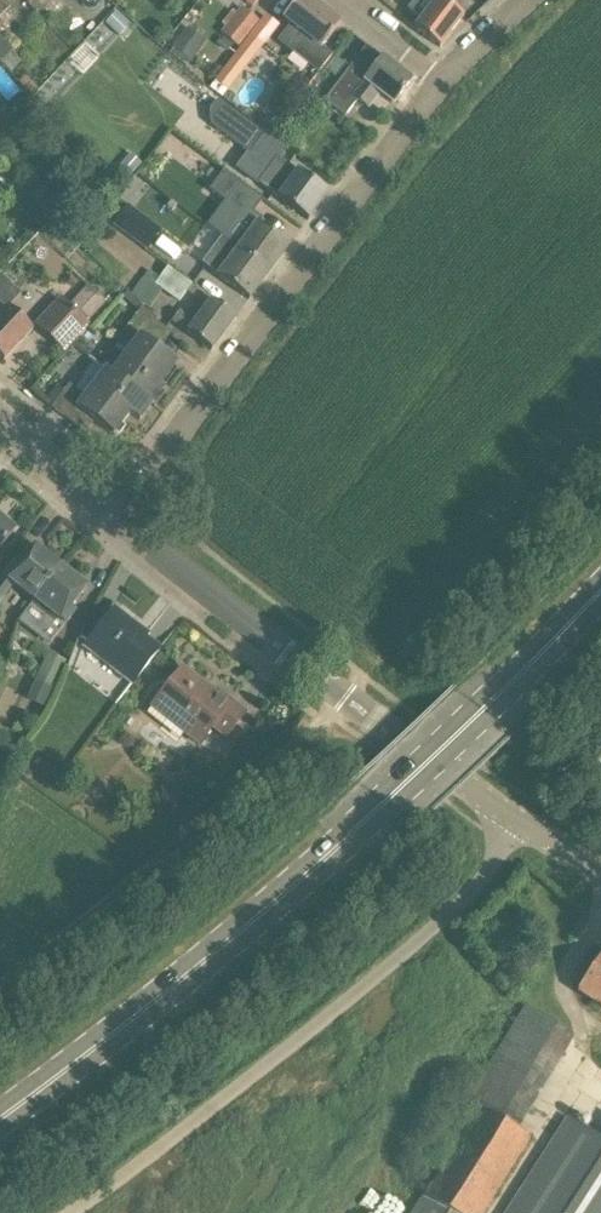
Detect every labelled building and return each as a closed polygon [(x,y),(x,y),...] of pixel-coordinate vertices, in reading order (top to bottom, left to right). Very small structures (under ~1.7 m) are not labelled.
[(10,8),(3,0),(0,0),(0,17),(10,8)] [(341,27),(307,0),(300,0),(284,20),(291,25),(279,40),(321,74),(334,58),(323,49),(341,27)] [(440,1),(441,0),(418,0),(408,12),(421,23),(416,30),(441,50),(464,19),(440,1)] [(241,10),(222,35),(240,49),(259,24),(241,10)] [(118,12),(106,24),(119,37),(131,25),(118,12)] [(277,27),(265,17),(234,57),(246,66),(277,27)] [(192,63),(207,43),(188,28),(173,48),(174,49),(191,62),(192,63)] [(0,38),(0,62),(1,64),(13,52),(0,38)] [(379,94),(395,106),(413,83),(384,60),(366,47),(324,103),(344,118),(358,100),(368,108),(379,94)] [(22,62),(13,52),(1,64),(10,73),(22,62)] [(10,100),(21,89),(0,66),(0,89),(10,100)] [(227,91),(215,82),(210,89),(222,98),(227,91)] [(273,97),(255,120),(271,133),(289,110),(273,97)] [(264,135),(243,117),(224,141),(247,158),(264,135)] [(159,173),(174,151),(161,143),(146,165),(159,173)] [(260,184),(308,221),(328,195),(279,158),(260,184)] [(246,192),(227,177),(215,194),(234,208),(246,192)] [(147,250),(160,232),(129,208),(116,226),(147,250)] [(258,224),(257,225),(241,213),(232,224),(249,236),(238,250),(269,274),(289,247),(258,224)] [(212,252),(203,265),(220,277),(219,278),(249,301),(269,274),(238,250),(222,238),(212,252)] [(156,284),(179,302),(189,287),(168,268),(156,284)] [(21,294),(6,280),(0,287),(0,358),(4,362),(32,332),(8,310),(21,294)] [(88,286),(71,304),(91,323),(108,304),(88,286)] [(88,325),(60,299),(35,326),(64,352),(88,325)] [(236,319),(212,301),(195,324),(180,313),(173,323),(212,352),(236,319)] [(178,364),(155,347),(154,346),(166,330),(156,322),(157,320),(141,308),(120,337),(131,346),(124,356),(115,350),(105,364),(153,405),(165,390),(161,387),(178,364)] [(153,405),(105,364),(102,367),(107,371),(86,398),(70,385),(64,393),(55,405),(52,409),(80,430),(89,418),(114,437),(131,415),(140,422),(153,405)] [(55,405),(64,393),(57,387),(48,399),(55,405)] [(0,520),(0,550),(15,532),(0,520)] [(60,567),(35,548),(19,568),(14,564),(3,577),(4,578),(0,583),(0,601),(13,584),(35,601),(60,567)] [(73,608),(87,589),(60,567),(35,601),(19,623),(49,646),(65,624),(66,624),(76,611),(73,608)] [(114,671),(132,686),(158,654),(133,634),(138,628),(115,611),(90,641),(120,664),(114,671)] [(63,660),(49,654),(37,681),(52,688),(63,660)] [(197,686),(199,683),(182,670),(152,708),(201,747),(214,730),(228,740),(247,715),(217,692),(212,698),(197,686)] [(578,991),(600,1006),(600,956),(578,991)] [(563,1032),(525,1008),(466,1102),(480,1111),(424,1199),(415,1212),(482,1212),(526,1141),(522,1138),(510,1130),(570,1036),(563,1032)] [(568,1115),(504,1212),(600,1212),(600,1137),(568,1115)]
